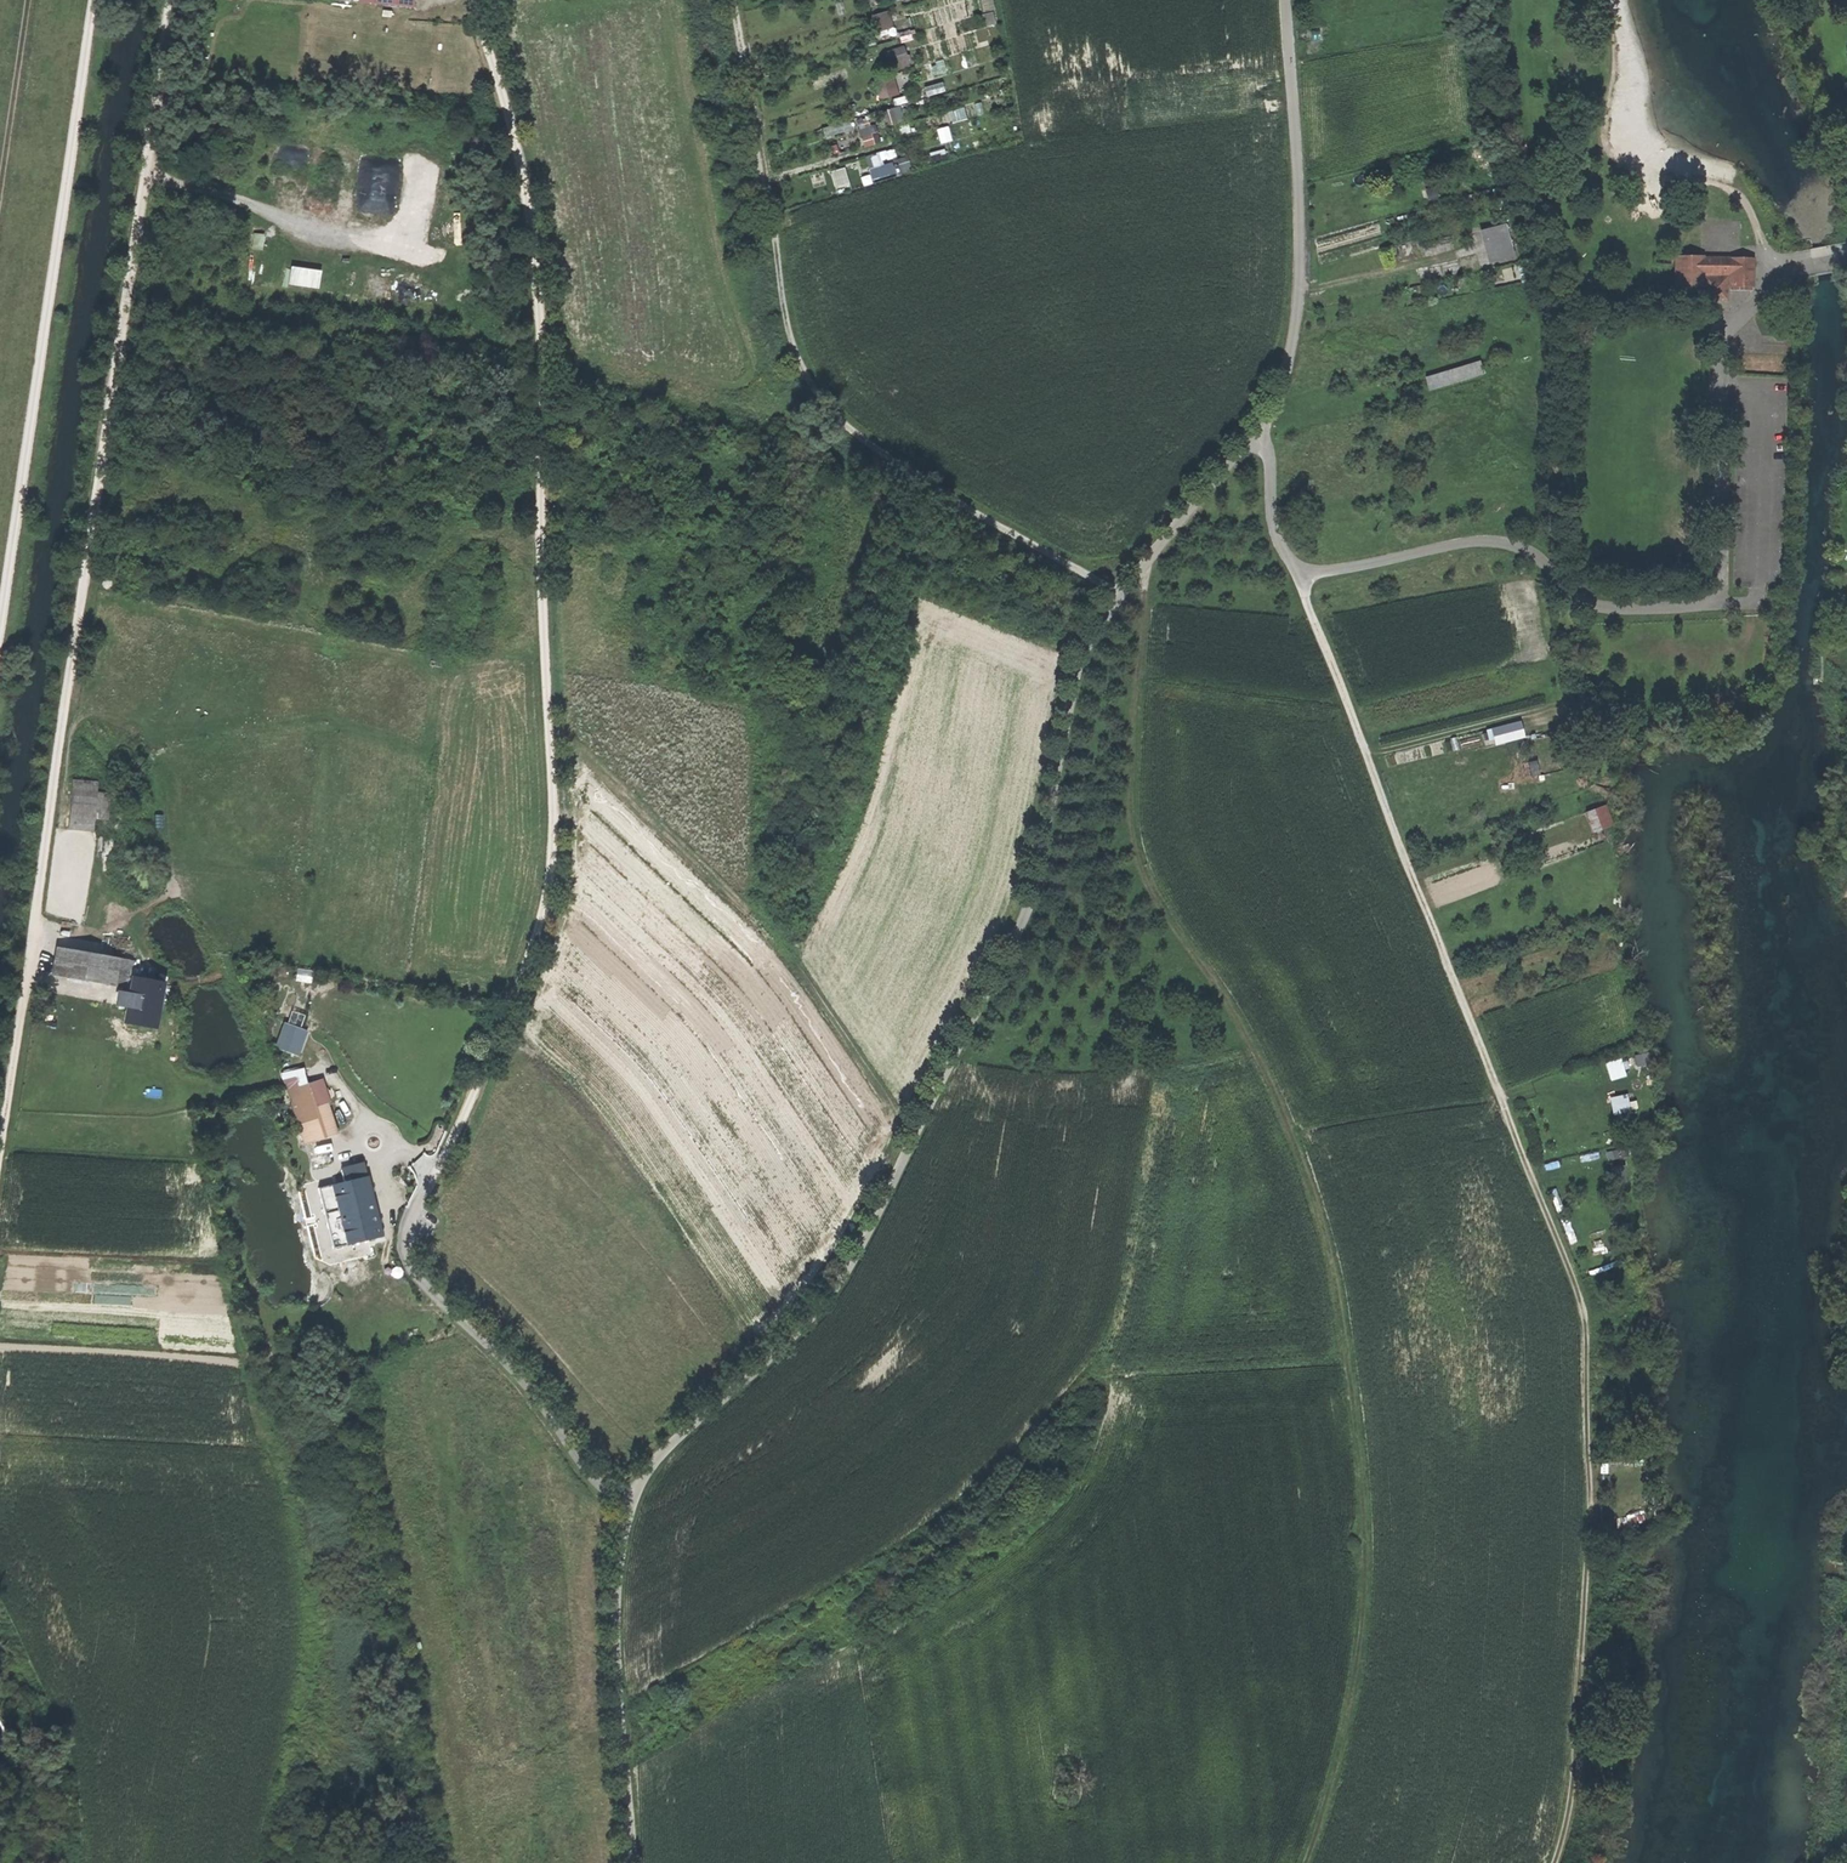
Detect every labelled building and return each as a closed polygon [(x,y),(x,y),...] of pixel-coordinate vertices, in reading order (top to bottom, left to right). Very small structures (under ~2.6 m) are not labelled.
[(358,3),(414,9),(415,0),(358,0),(358,3)] [(886,9),(871,12),(874,29),(890,25),(886,9)] [(884,48),(891,69),(910,63),(903,42),(884,48)] [(883,96),(898,90),(891,74),(877,80),(883,96)] [(880,108),(884,123),(902,118),(898,103),(880,108)] [(873,123),(857,128),(862,145),(878,140),(873,123)] [(890,160),(881,162),(877,150),(863,154),(870,178),(893,172),(890,160)] [(1506,225),(1478,232),(1486,265),(1514,257),(1506,225)] [(1693,258),(1673,258),(1672,292),(1702,292),(1702,300),(1726,300),(1726,288),(1753,288),(1753,258),(1740,257),(1727,257),(1703,258),(1693,258)] [(317,285),(318,267),(287,265),(286,283),(317,285)] [(1479,357),(1423,374),(1427,388),(1483,372),(1479,357)] [(1523,735),(1519,718),(1489,726),(1493,743),(1523,735)] [(98,783),(73,781),(68,829),(93,831),(94,822),(107,823),(110,794),(97,793),(98,783)] [(1585,808),(1590,830),(1612,824),(1606,802),(1585,808)] [(130,962),(56,949),(51,977),(125,990),(130,962)] [(163,985),(130,980),(123,1022),(155,1027),(163,985)] [(306,1028),(286,1021),(277,1046),(297,1053),(306,1028)] [(1619,1055),(1603,1058),(1608,1078),(1624,1074),(1619,1055)] [(303,1069),(282,1075),(303,1148),(340,1137),(324,1080),(307,1085),(303,1069)] [(1608,1095),(1611,1112),(1629,1109),(1626,1092),(1608,1095)] [(1623,1163),(1611,1164),(1613,1185),(1625,1183),(1623,1163)] [(344,1246),(381,1237),(364,1164),(338,1169),(341,1182),(330,1184),(344,1246)]
